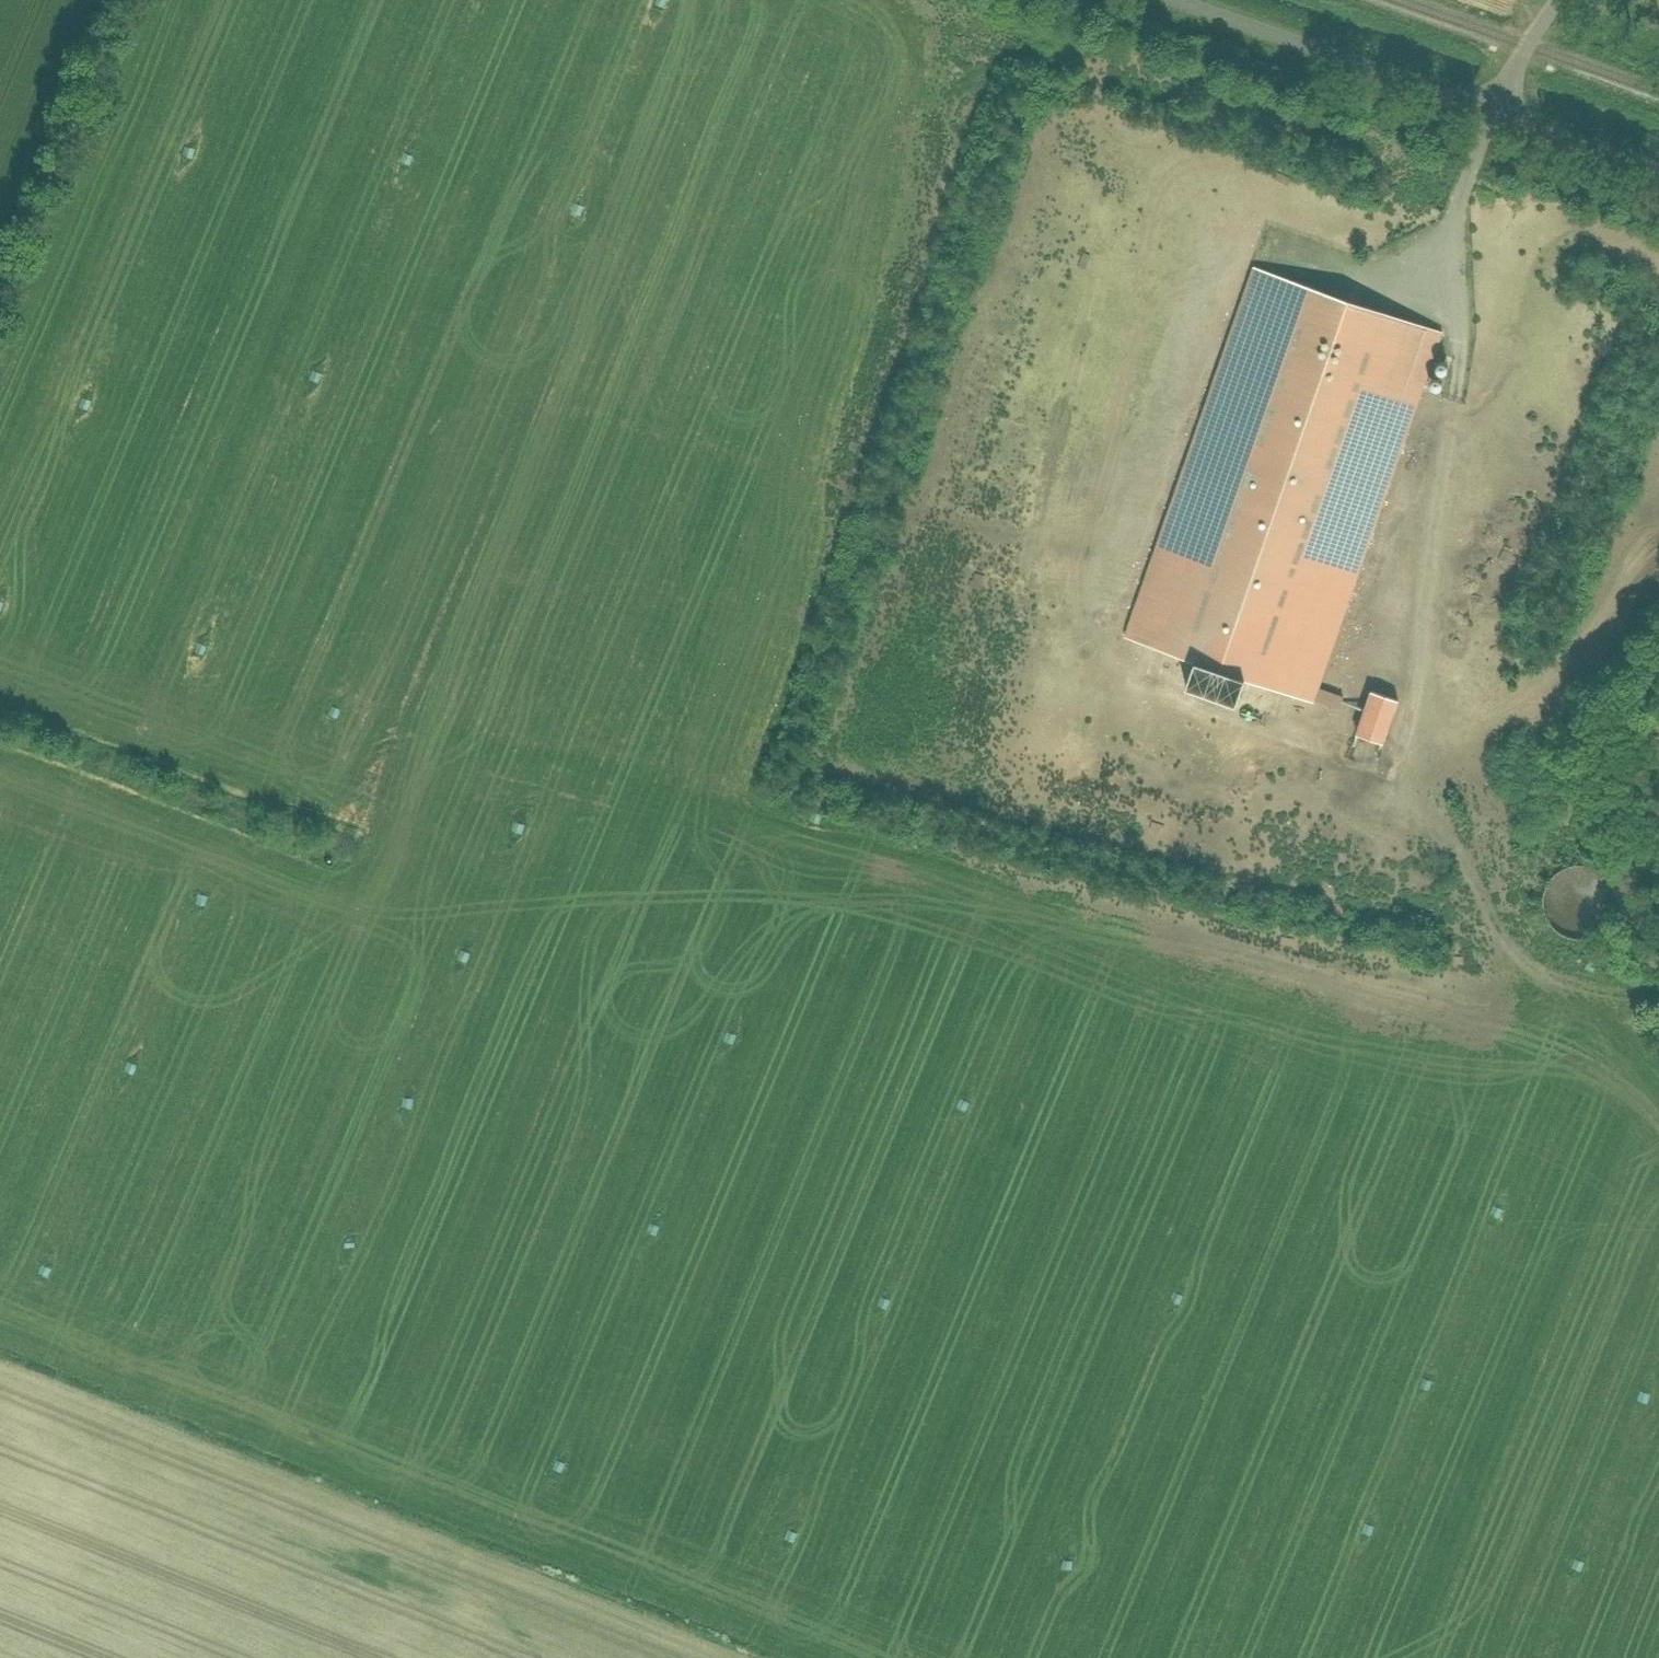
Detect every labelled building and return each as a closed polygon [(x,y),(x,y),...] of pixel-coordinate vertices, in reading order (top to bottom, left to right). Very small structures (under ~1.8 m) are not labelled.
[(1207,707),(1218,678),(1301,708),(1437,335),(1252,268),(1116,641),(1164,659),(1154,688),(1207,707)] [(1357,689),(1339,736),(1373,749),(1391,702),(1357,689)] [(1612,917),(1613,912),(1612,905),(1610,899),(1607,893),(1603,889),(1598,884),(1592,881),(1586,880),(1579,879),(1573,880),(1566,882),(1561,885),(1556,889),(1552,896),(1549,902),(1548,906),(1548,913),(1548,918),(1551,925),(1555,932),(1559,936),(1563,939),(1570,942),(1575,944),(1581,944),(1588,943),(1593,941),(1599,938),(1604,934),(1607,929),(1610,923),(1612,917)]
